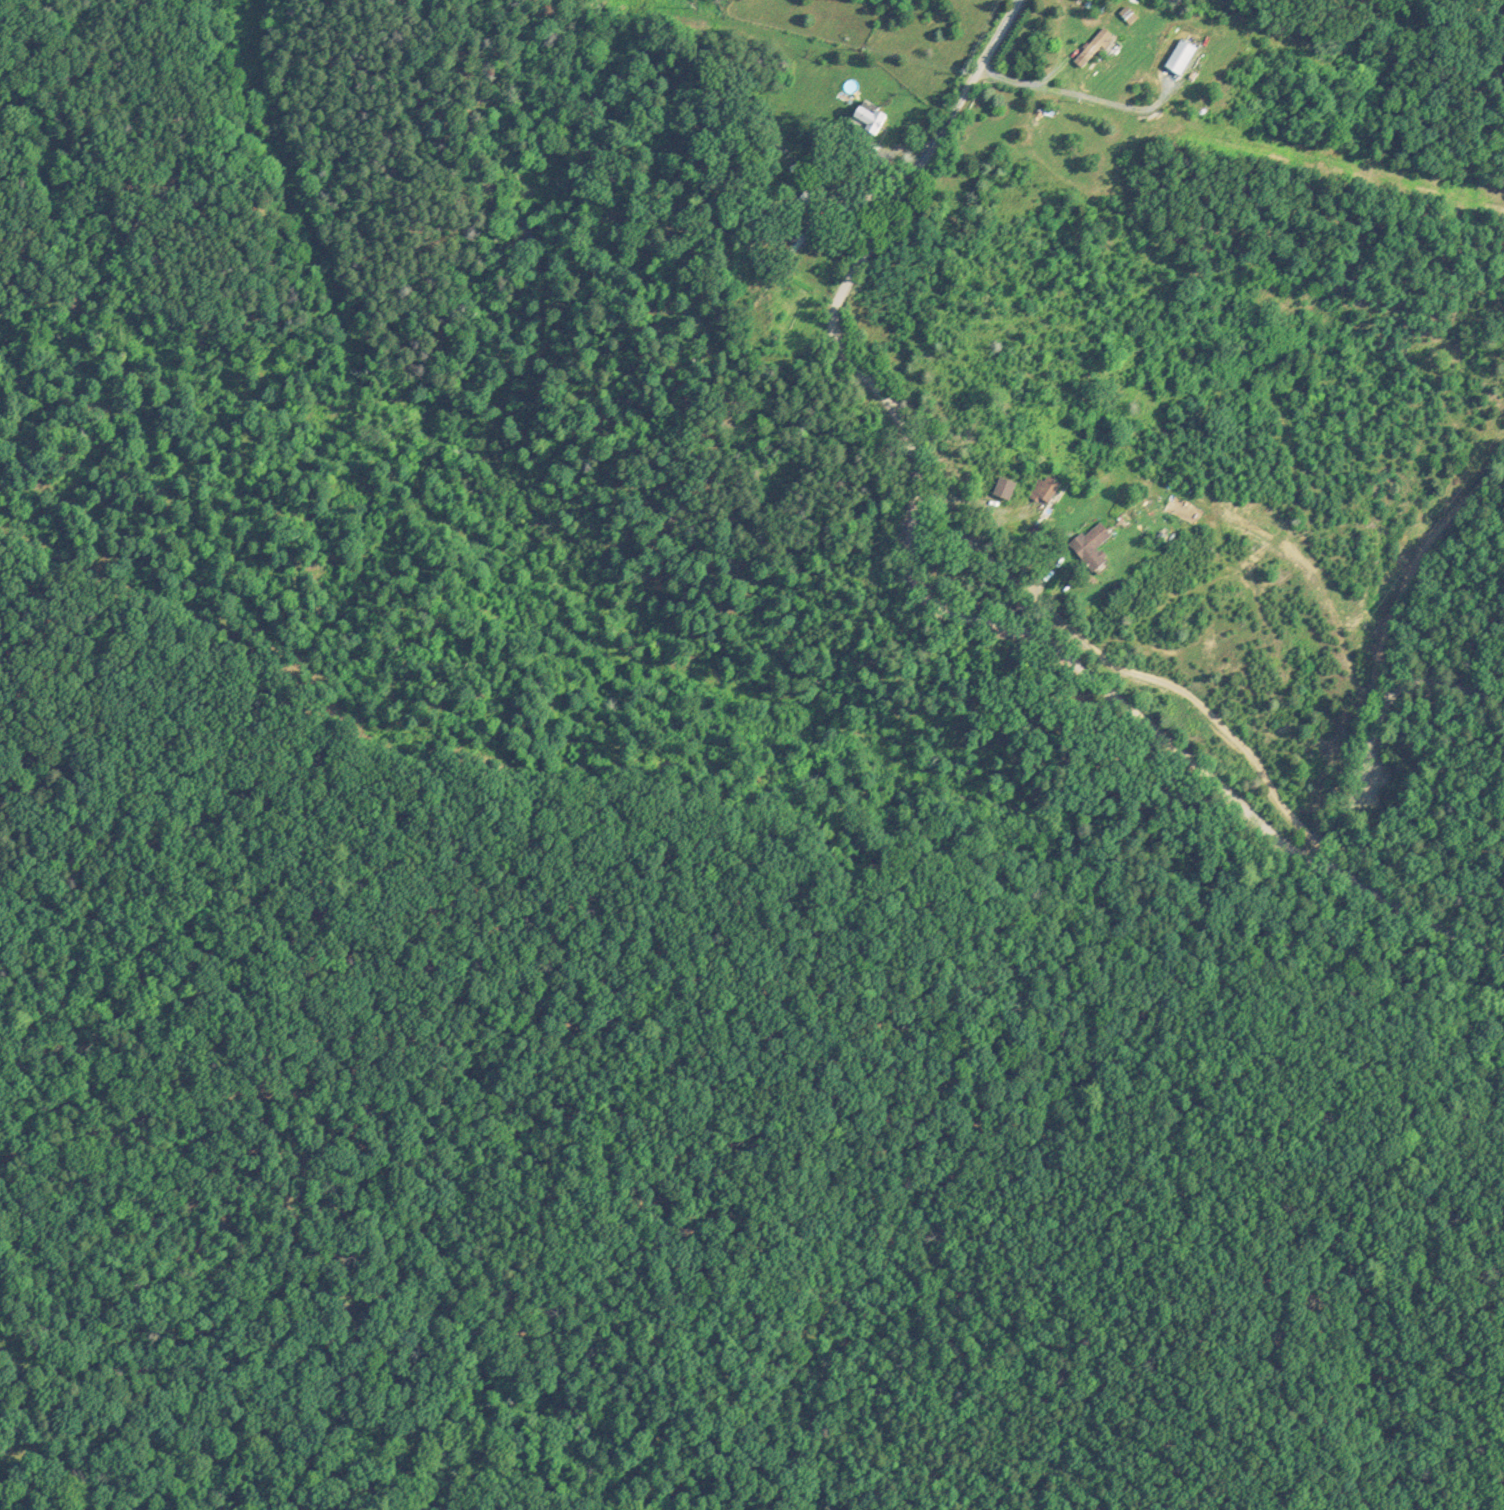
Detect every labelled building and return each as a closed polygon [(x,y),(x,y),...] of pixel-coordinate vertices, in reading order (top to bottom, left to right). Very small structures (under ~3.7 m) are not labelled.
[(1071,58),(1080,68),(1113,35),(1103,26),(1071,58)] [(1180,75),(1195,45),(1176,36),(1161,66),(1180,75)] [(884,118),(858,104),(849,122),(874,136),(884,118)] [(1047,503),(1059,482),(1040,472),(1028,493),(1047,503)] [(1013,492),(1013,479),(995,479),(995,492),(1013,492)] [(1107,564),(1094,547),(1110,535),(1098,520),(1068,543),(1093,575),(1107,564)]
